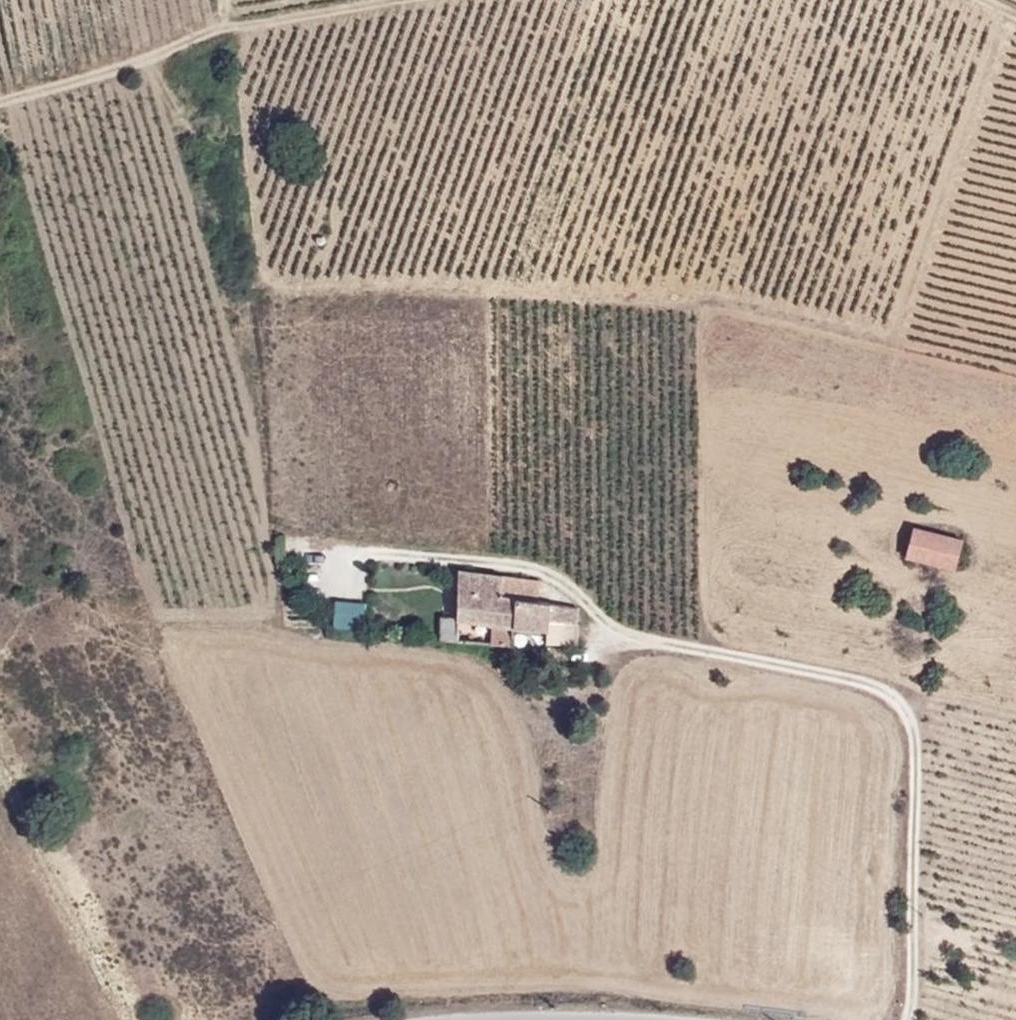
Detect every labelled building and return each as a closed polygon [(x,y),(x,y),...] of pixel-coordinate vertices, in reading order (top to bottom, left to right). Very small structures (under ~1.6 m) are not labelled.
[(958,536),(909,523),(901,558),(949,573),(958,536)] [(528,591),(451,581),(449,647),(505,654),(508,637),(511,607),(527,609),(528,591)] [(333,607),(330,633),(360,636),(363,610),(333,607)] [(573,615),(527,609),(511,607),(508,637),(539,640),(539,649),(570,654),(573,615)]
